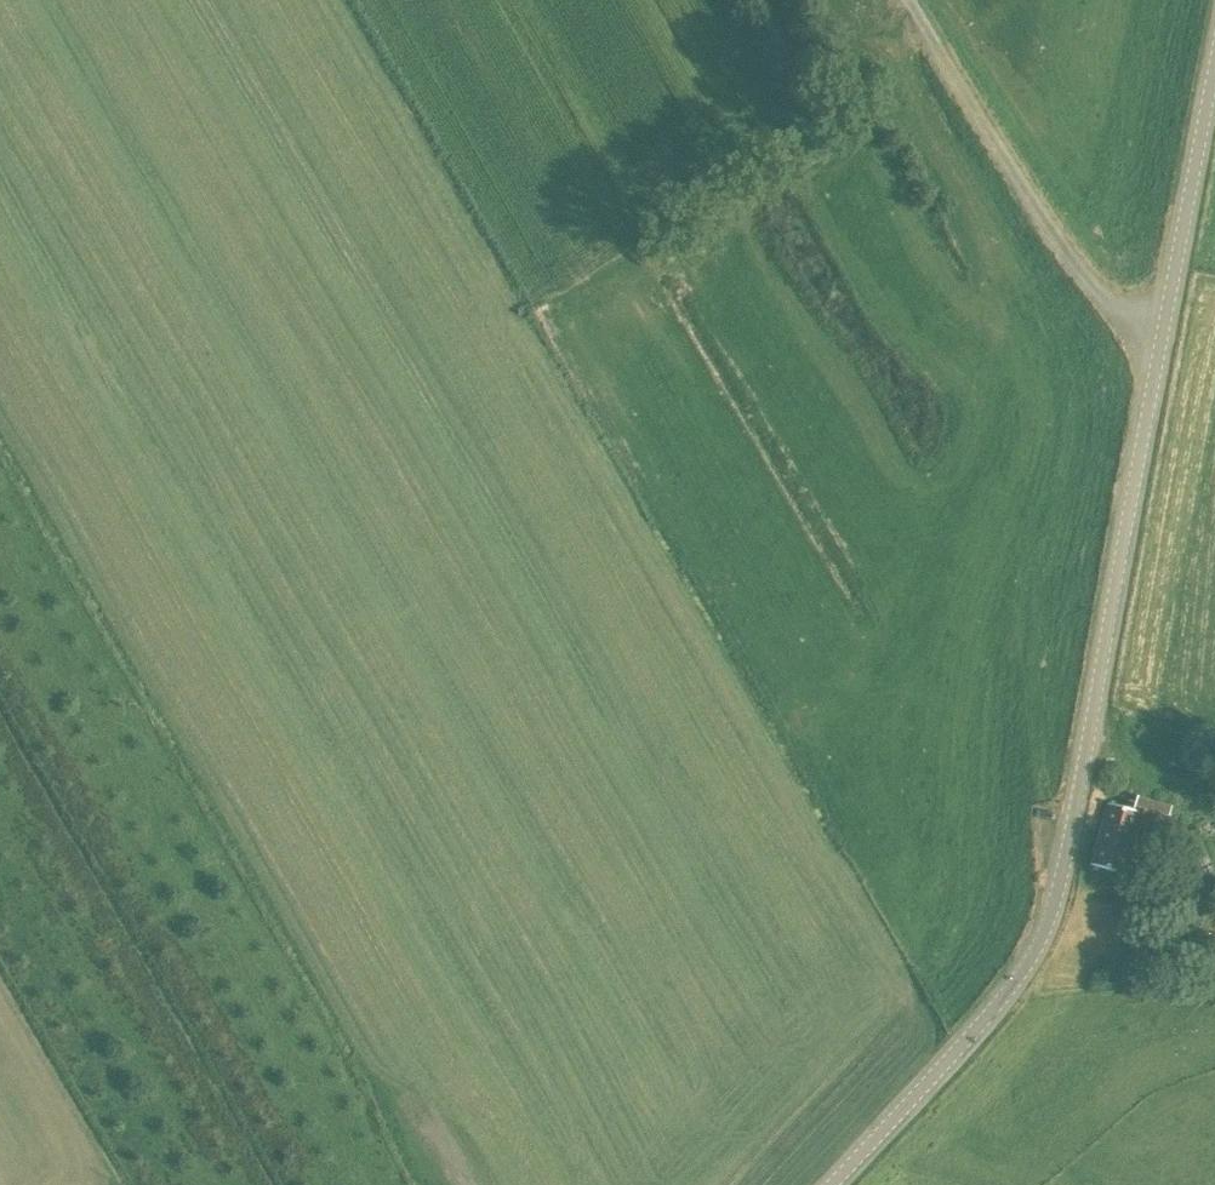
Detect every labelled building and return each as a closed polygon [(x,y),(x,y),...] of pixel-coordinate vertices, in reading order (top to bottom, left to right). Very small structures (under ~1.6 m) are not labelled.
[(1163,826),(1168,809),(1140,799),(1136,812),(1108,802),(1091,864),(1125,873),(1139,818),(1163,826)]
